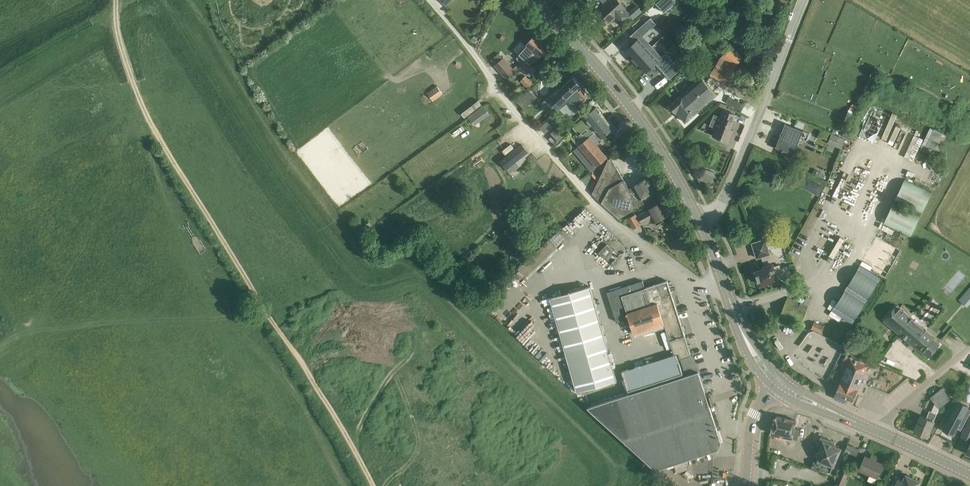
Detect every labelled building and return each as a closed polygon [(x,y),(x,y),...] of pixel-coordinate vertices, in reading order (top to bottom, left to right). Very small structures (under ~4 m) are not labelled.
[(600,11),(610,22),(616,17),(622,24),(631,16),(625,9),(626,8),(619,0),(611,0),(601,8),(600,10),(599,10),(600,11)] [(656,3),(664,12),(676,2),(675,0),(660,0),(656,3)] [(630,13),(635,19),(643,12),(638,6),(630,13)] [(735,27),(742,31),(744,27),(738,23),(735,27)] [(632,63),(649,48),(641,38),(643,36),(638,29),(628,38),(632,43),(623,51),(630,59),(630,60),(632,63)] [(543,41),(543,40),(536,34),(536,33),(529,41),(526,44),(527,45),(527,46),(521,42),(515,50),(520,55),(517,58),(520,61),(517,64),(520,67),(527,61),(534,53),(531,51),(540,42),(543,41)] [(548,45),(543,40),(543,41),(540,42),(531,51),(534,53),(527,61),(520,67),(525,72),(530,76),(536,69),(532,65),(531,64),(538,56),(539,57),(549,45),(548,45)] [(659,59),(649,48),(632,63),(635,66),(635,65),(642,73),(653,65),(661,74),(669,66),(661,57),(659,59)] [(742,57),(727,48),(713,69),(729,79),(742,57)] [(515,70),(508,62),(504,57),(500,52),(491,60),(495,65),(499,70),(506,78),(515,70)] [(533,83),(526,76),(520,81),(528,89),(533,83)] [(579,86),(581,85),(573,77),(550,98),(560,108),(563,106),(559,102),(570,92),(571,94),(579,86)] [(702,77),(669,104),(676,113),(677,112),(685,122),(717,95),(702,77)] [(437,85),(427,93),(433,101),(443,94),(437,85)] [(588,96),(579,86),(571,94),(570,92),(559,102),(563,106),(560,108),(564,113),(569,108),(565,103),(569,100),(576,108),(577,106),(579,108),(583,104),(582,102),(588,96)] [(537,98),(530,91),(518,101),(524,109),(537,98)] [(484,104),(467,114),(474,124),(490,114),(484,104)] [(599,121),(605,117),(597,107),(584,117),(587,121),(572,132),(578,140),(594,128),(595,130),(602,125),(599,121)] [(850,122),(852,116),(855,110),(849,108),(847,115),(845,120),(850,122)] [(716,128),(713,135),(729,142),(732,134),(729,133),(736,115),(724,110),(722,116),(723,117),(720,127),(719,129),(716,128)] [(602,125),(595,130),(593,132),(594,133),(579,145),(583,151),(579,154),(585,162),(589,158),(597,167),(608,158),(595,143),(614,128),(605,117),(599,121),(602,125)] [(547,120),(540,126),(545,132),(552,126),(547,120)] [(776,146),(776,147),(793,154),(803,130),(785,123),(786,124),(783,132),(784,133),(782,136),(781,135),(777,147),(776,146)] [(567,133),(560,125),(551,133),(558,141),(567,133)] [(845,128),(842,136),(851,140),(855,132),(851,130),(852,126),(848,125),(847,129),(845,128)] [(947,135),(930,127),(920,149),(933,155),(934,153),(937,154),(947,135)] [(845,139),(832,134),(828,143),(841,148),(845,139)] [(528,152),(522,144),(500,161),(507,169),(528,152)] [(607,160),(593,193),(601,202),(619,218),(645,203),(642,199),(655,191),(651,184),(652,184),(648,177),(633,185),(634,186),(633,186),(634,186),(635,188),(633,189),(632,187),(629,188),(611,157),(607,160)] [(824,185),(807,176),(801,186),(818,196),(824,185)] [(904,182),(896,198),(922,211),(930,196),(904,182)] [(669,214),(662,201),(647,210),(638,215),(643,224),(653,218),(657,224),(664,220),(662,217),(669,214)] [(892,205),(884,221),(911,234),(919,218),(892,205)] [(628,218),(634,229),(641,224),(635,214),(628,218)] [(766,239),(753,243),(757,258),(763,256),(765,266),(764,266),(765,268),(756,271),(758,277),(756,278),(757,283),(760,283),(760,284),(769,281),(769,284),(778,281),(778,278),(790,275),(787,265),(781,267),(780,263),(778,257),(770,253),(766,239)] [(550,240),(534,255),(541,263),(557,248),(550,240)] [(599,252),(605,258),(613,250),(607,244),(599,252)] [(865,298),(879,276),(859,263),(845,284),(855,290),(854,291),(865,298)] [(625,306),(629,318),(675,304),(673,298),(673,297),(670,298),(669,293),(671,292),(671,291),(667,281),(658,284),(646,288),(643,281),(608,292),(613,309),(613,310),(617,322),(625,320),(621,308),(625,306)] [(590,286),(550,297),(577,392),(617,381),(590,286)] [(969,304),(969,288),(959,300),(967,307),(969,304)] [(840,291),(830,311),(852,321),(862,301),(840,291)] [(797,301),(788,297),(781,314),(802,322),(811,298),(807,297),(804,303),(797,301)] [(622,371),(628,391),(683,374),(679,361),(681,360),(693,357),(693,355),(692,355),(691,354),(690,350),(685,336),(685,335),(684,331),(685,330),(683,325),(682,326),(680,320),(677,321),(676,319),(680,318),(675,304),(629,318),(634,333),(664,323),(669,340),(675,354),(622,371)] [(918,348),(929,357),(940,344),(932,338),(897,305),(884,320),(917,348),(918,348)] [(821,332),(824,326),(814,322),(812,328),(821,332)] [(948,323),(942,331),(945,333),(951,326),(948,323)] [(868,365),(846,356),(840,371),(844,373),(836,393),(853,400),(868,365)] [(699,372),(693,357),(681,360),(686,377),(655,386),(590,407),(609,424),(623,436),(710,408),(709,404),(708,405),(706,398),(707,398),(706,395),(705,395),(702,383),(699,372)] [(921,415),(915,431),(928,437),(934,421),(937,413),(940,408),(951,399),(942,388),(930,398),(935,403),(932,411),(930,410),(927,418),(921,415)] [(635,447),(644,455),(658,468),(678,462),(718,449),(722,442),(718,430),(717,431),(713,419),(713,418),(710,408),(623,436),(635,447)] [(938,436),(947,440),(958,412),(949,409),(938,436)] [(774,418),(771,433),(798,439),(798,438),(798,435),(799,436),(799,435),(798,435),(799,432),(799,431),(800,429),(800,428),(799,428),(795,427),(796,420),(777,416),(776,416),(774,418)] [(960,437),(969,441),(969,416),(966,427),(965,426),(960,437)] [(841,448),(823,441),(818,453),(824,455),(821,462),(833,466),(841,448)] [(848,444),(846,450),(857,455),(859,449),(848,444)] [(883,464),(865,456),(859,468),(871,473),(868,479),(875,483),(883,464)] [(850,471),(842,467),(835,484),(841,485),(843,485),(850,471)] [(906,474),(900,485),(918,485),(920,481),(906,474)]
